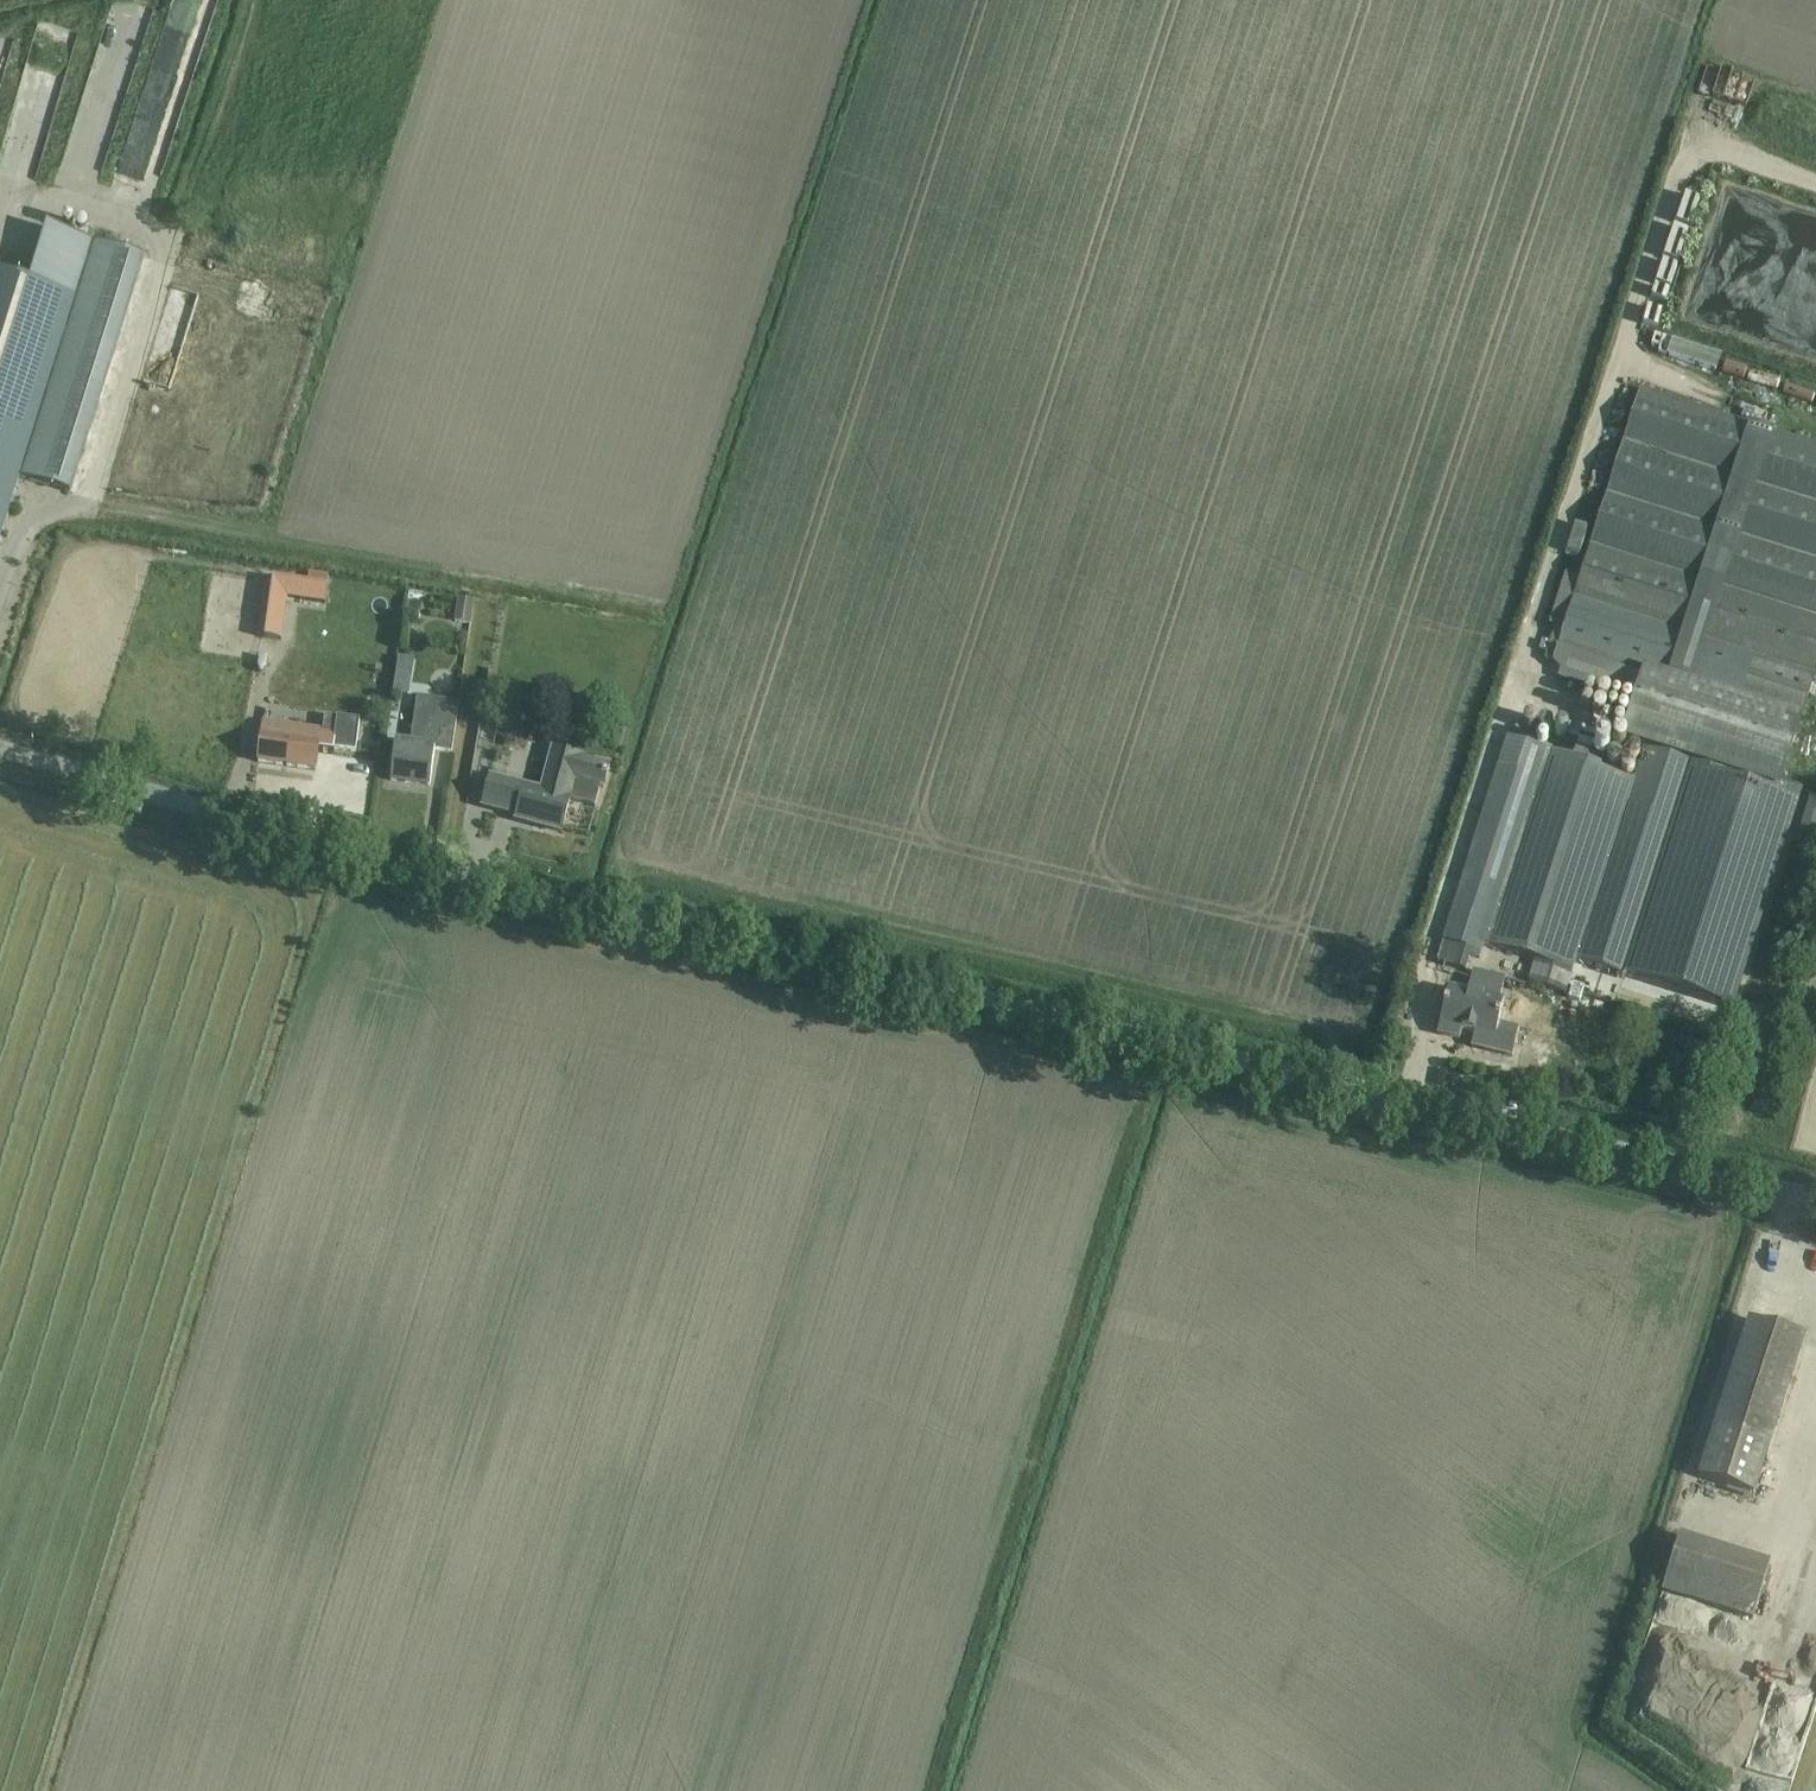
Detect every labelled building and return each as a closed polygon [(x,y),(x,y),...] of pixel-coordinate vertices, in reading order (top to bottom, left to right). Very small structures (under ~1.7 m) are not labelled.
[(89,57),(92,42),(51,33),(48,48),(89,57)] [(126,61),(92,134),(117,146),(150,73),(126,61)] [(18,477),(69,492),(141,256),(44,226),(27,281),(0,273),(0,535),(18,477)] [(1770,361),(1768,371),(1797,378),(1800,368),(1770,361)] [(1441,941),(1480,953),(1483,944),(1543,963),(1572,972),(1572,971),(1570,970),(1573,960),(1731,1010),(1800,792),(1780,785),(1815,673),(1815,671),(1815,448),(1676,403),(1638,391),(1589,545),(1573,597),(1557,647),(1642,674),(1623,734),(1647,742),(1635,780),(1598,769),(1598,766),(1590,764),(1504,737),(1441,941)] [(272,579),(264,639),(281,641),(289,582),(272,579)] [(302,583),(299,600),(326,604),(328,587),(302,583)] [(399,659),(393,694),(407,697),(413,662),(399,659)] [(396,744),(390,781),(429,787),(435,752),(452,754),(459,704),(418,698),(411,747),(396,744)] [(263,723),(258,763),(316,771),(318,753),(333,755),(334,750),(356,753),(360,722),(325,717),(323,731),(263,723)] [(510,757),(515,730),(503,728),(499,755),(510,757)] [(516,816),(515,821),(560,833),(569,801),(594,807),(599,789),(603,790),(609,767),(580,759),(580,758),(552,751),(541,792),(489,778),(482,807),(516,816)] [(1438,1034),(1459,1039),(1461,1031),(1493,1039),(1502,1004),(1448,991),(1438,1034)] [(1749,1318),(1742,1341),(1699,1476),(1754,1493),(1804,1336),(1749,1318)] [(1661,1592),(1750,1620),(1767,1567),(1679,1539),(1661,1592)]
